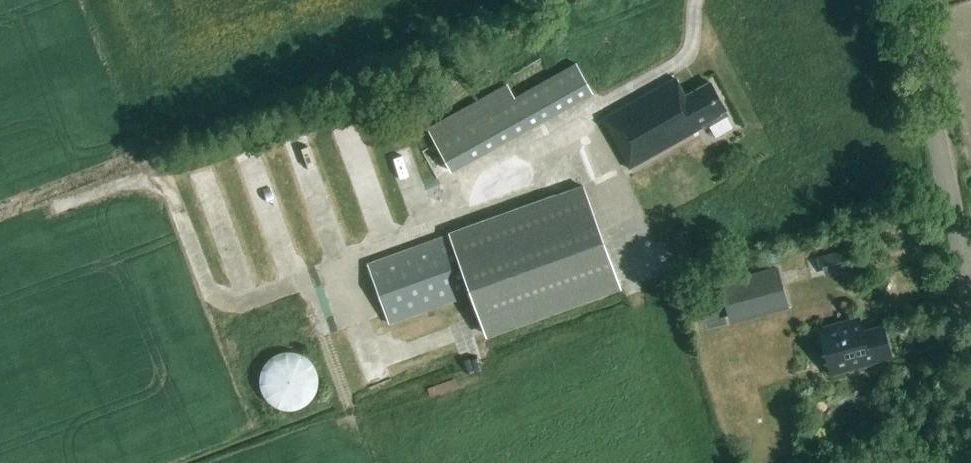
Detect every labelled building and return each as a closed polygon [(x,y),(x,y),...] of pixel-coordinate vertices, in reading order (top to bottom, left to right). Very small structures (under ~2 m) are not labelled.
[(507,84),(474,102),(426,129),(449,172),(592,92),(577,64),(515,98),(507,84)] [(726,115),(724,111),(725,110),(709,82),(685,96),(675,78),(601,120),(628,169),(706,125),(707,126),(726,115)] [(620,288),(605,245),(584,187),(369,264),(389,322),(470,294),(485,336),(620,288)] [(777,270),(723,285),(731,316),(786,301),(777,270)] [(856,316),(815,327),(828,375),(891,358),(883,326),(860,332),(856,316)] [(289,351),(280,353),(272,357),(266,364),(262,372),(261,381),(262,390),(267,398),(273,404),(281,408),(290,409),(299,407),(307,403),(313,396),(317,388),(318,379),(317,370),(312,362),(306,356),(298,352),(289,351)]
